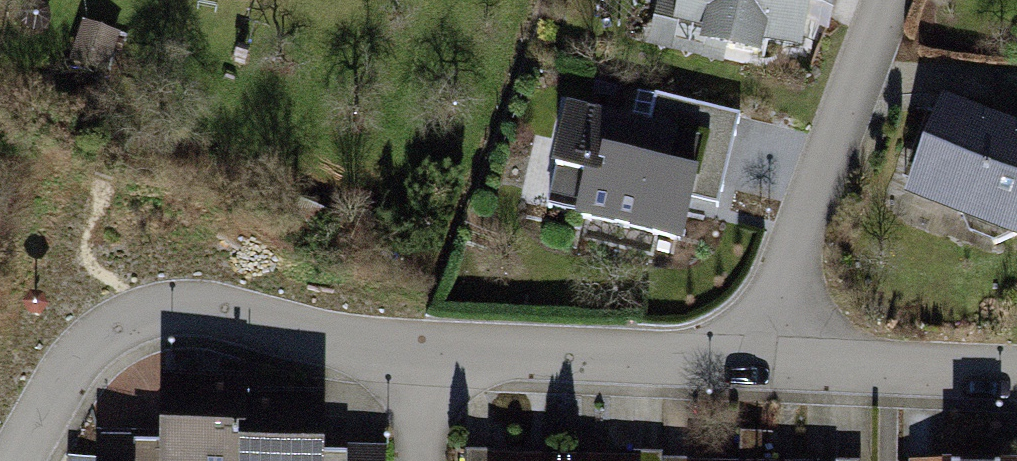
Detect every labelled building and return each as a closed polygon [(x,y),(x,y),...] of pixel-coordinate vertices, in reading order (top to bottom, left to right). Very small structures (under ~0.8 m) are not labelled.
[(687,29),(809,58),(823,0),(694,0),(687,29)] [(121,36),(85,27),(74,69),(110,78),(121,36)] [(705,138),(567,109),(545,212),(682,242),(705,138)] [(942,111),(912,203),(1015,236),(1016,230),(1016,136),(942,111)] [(165,387),(164,460),(237,460),(238,388),(165,387)] [(246,396),(246,460),(323,460),(323,396),(246,396)] [(102,436),(100,460),(153,460),(154,439),(102,436)] [(332,453),(333,460),(379,460),(379,451),(332,453)]
